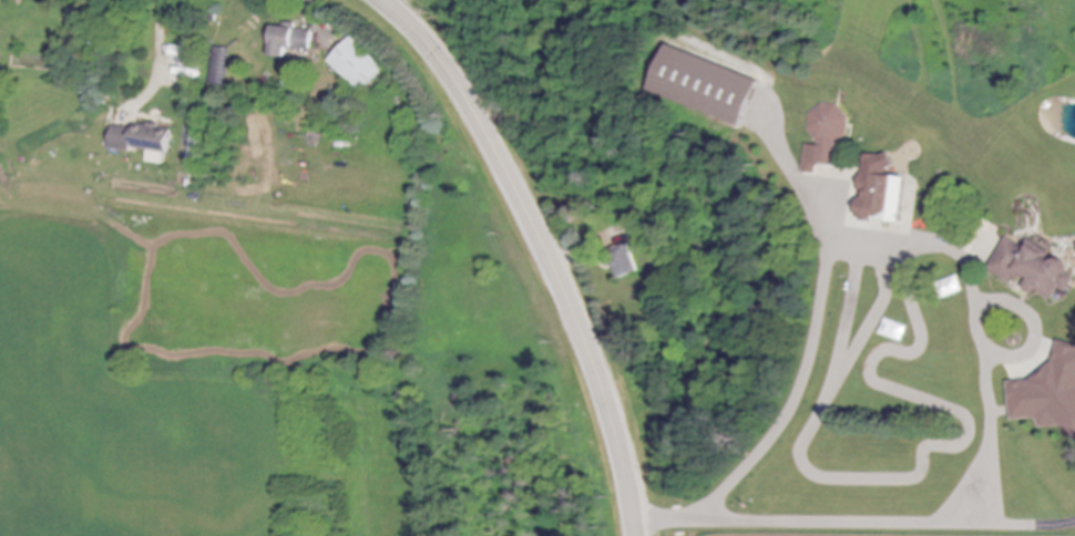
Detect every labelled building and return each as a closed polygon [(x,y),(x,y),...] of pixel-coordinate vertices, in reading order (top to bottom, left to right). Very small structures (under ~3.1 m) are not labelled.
[(315,32),(275,29),(273,58),(289,59),(290,50),(313,52),(315,32)] [(389,70),(356,38),(332,64),(365,95),(389,70)] [(768,83),(680,47),(661,93),(749,130),(768,83)] [(807,146),(804,174),(818,175),(819,165),(839,168),(846,109),(815,106),(811,136),(819,137),(817,147),(807,146)] [(112,149),(150,154),(149,164),(170,166),(174,130),(137,125),(136,130),(115,128),(112,149)] [(912,179),(890,177),(891,167),(894,167),(895,158),(866,155),(861,194),(870,195),(869,202),(863,201),(861,220),(906,225),(912,179)] [(1015,285),(1019,277),(1029,282),(1025,291),(1037,297),(1038,293),(1058,303),(1064,289),(1073,293),(1074,289),(1074,277),(1074,274),(1074,265),(1063,259),(1063,260),(1036,247),(1033,251),(1008,239),(992,273),(1015,285)] [(610,253),(620,281),(642,273),(632,245),(610,253)] [(1062,342),(1059,352),(1060,363),(1033,383),(1030,382),(1010,384),(1013,422),(1040,420),(1041,429),(1066,427),(1074,439),(1074,346),(1062,342)]
